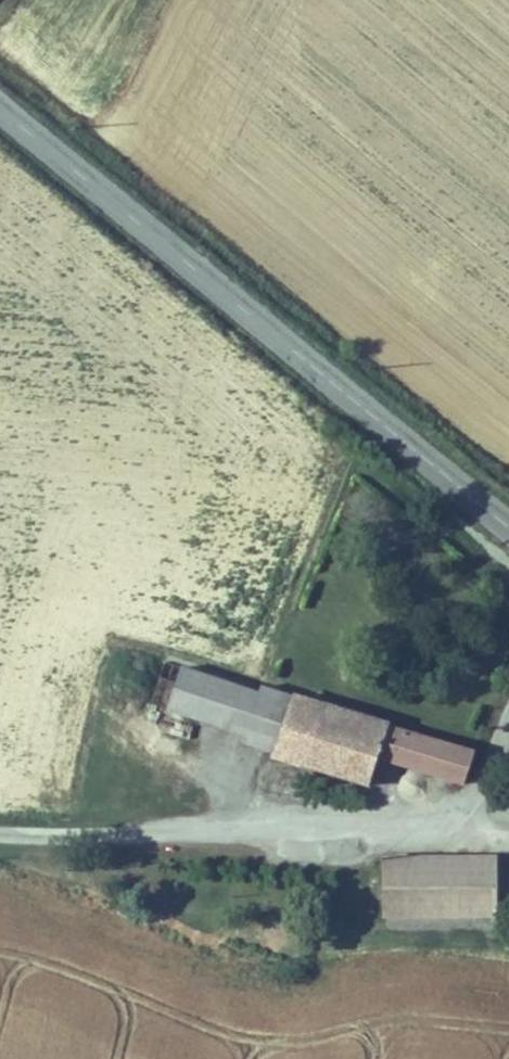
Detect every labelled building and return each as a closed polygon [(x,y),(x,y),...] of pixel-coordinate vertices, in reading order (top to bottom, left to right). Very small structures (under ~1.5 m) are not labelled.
[(165,710),(243,735),(257,690),(165,661),(158,685),(171,689),(165,710)] [(257,690),(243,735),(241,742),(271,752),(269,759),(368,785),(377,756),(464,783),(474,751),(388,724),(389,722),(292,691),(291,694),(259,684),(257,690)] [(497,854),(380,855),(381,919),(498,917),(497,854)]
